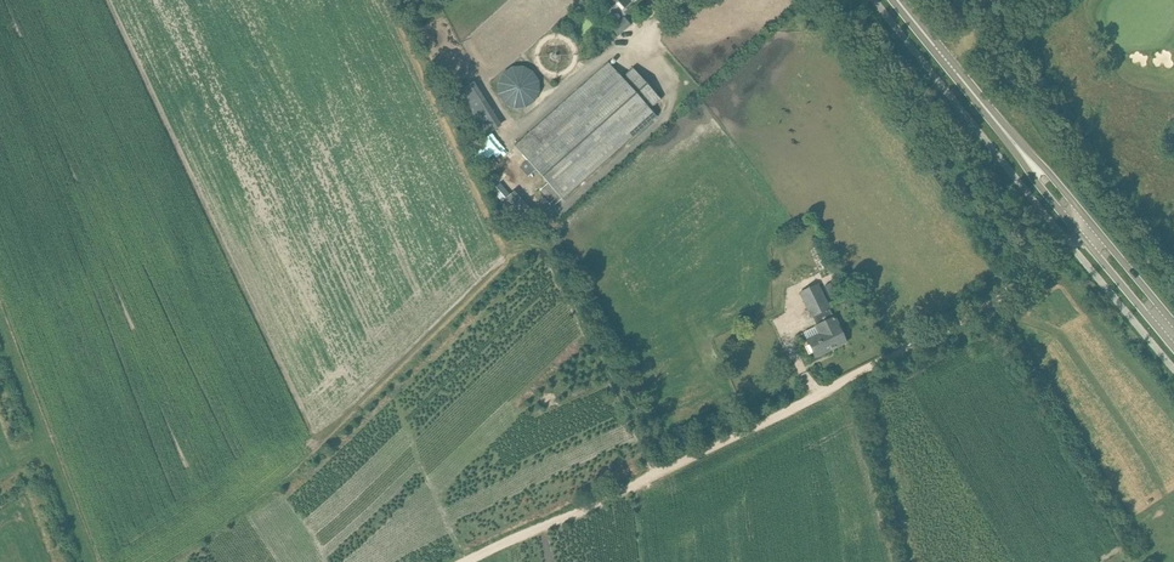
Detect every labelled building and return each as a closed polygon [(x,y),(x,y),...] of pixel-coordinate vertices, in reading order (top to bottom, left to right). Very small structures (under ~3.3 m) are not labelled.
[(626,8),(635,0),(620,0),(626,8)] [(617,23),(613,27),(620,34),(632,23),(618,7),(610,15),(617,23)] [(495,95),(527,108),(540,77),(509,63),(495,95)] [(547,183),(562,200),(657,116),(650,109),(661,99),(649,86),(647,87),(638,77),(640,76),(633,68),(622,78),(609,63),(602,68),(604,70),(523,142),(521,140),(515,146),(522,155),(547,183)] [(487,136),(498,129),(470,85),(459,92),(487,136)] [(562,200),(547,183),(540,190),(555,206),(562,200)] [(817,285),(800,293),(812,317),(828,309),(817,285)] [(833,310),(813,318),(816,325),(835,316),(833,310)] [(808,341),(810,346),(815,357),(846,343),(834,317),(815,326),(819,335),(808,341)]
